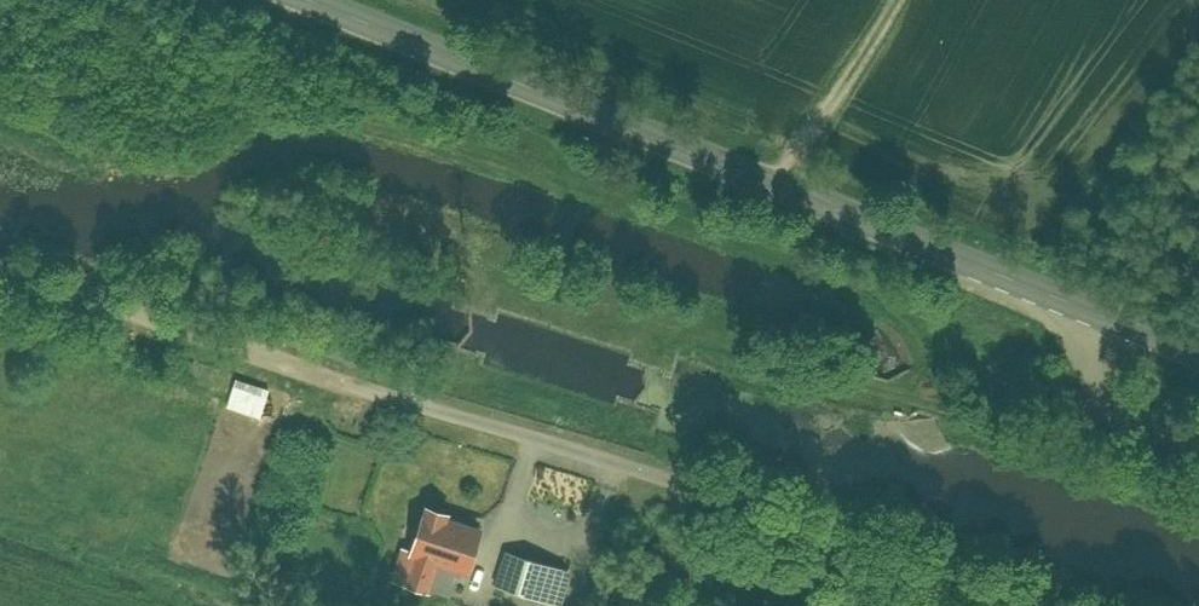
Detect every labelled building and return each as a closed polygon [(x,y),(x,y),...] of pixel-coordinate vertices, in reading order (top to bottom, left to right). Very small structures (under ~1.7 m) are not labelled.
[(426,597),(438,565),(468,576),(483,533),(423,512),(396,587),(426,597)] [(497,586),(564,605),(567,605),(586,541),(516,520),(497,586)]
